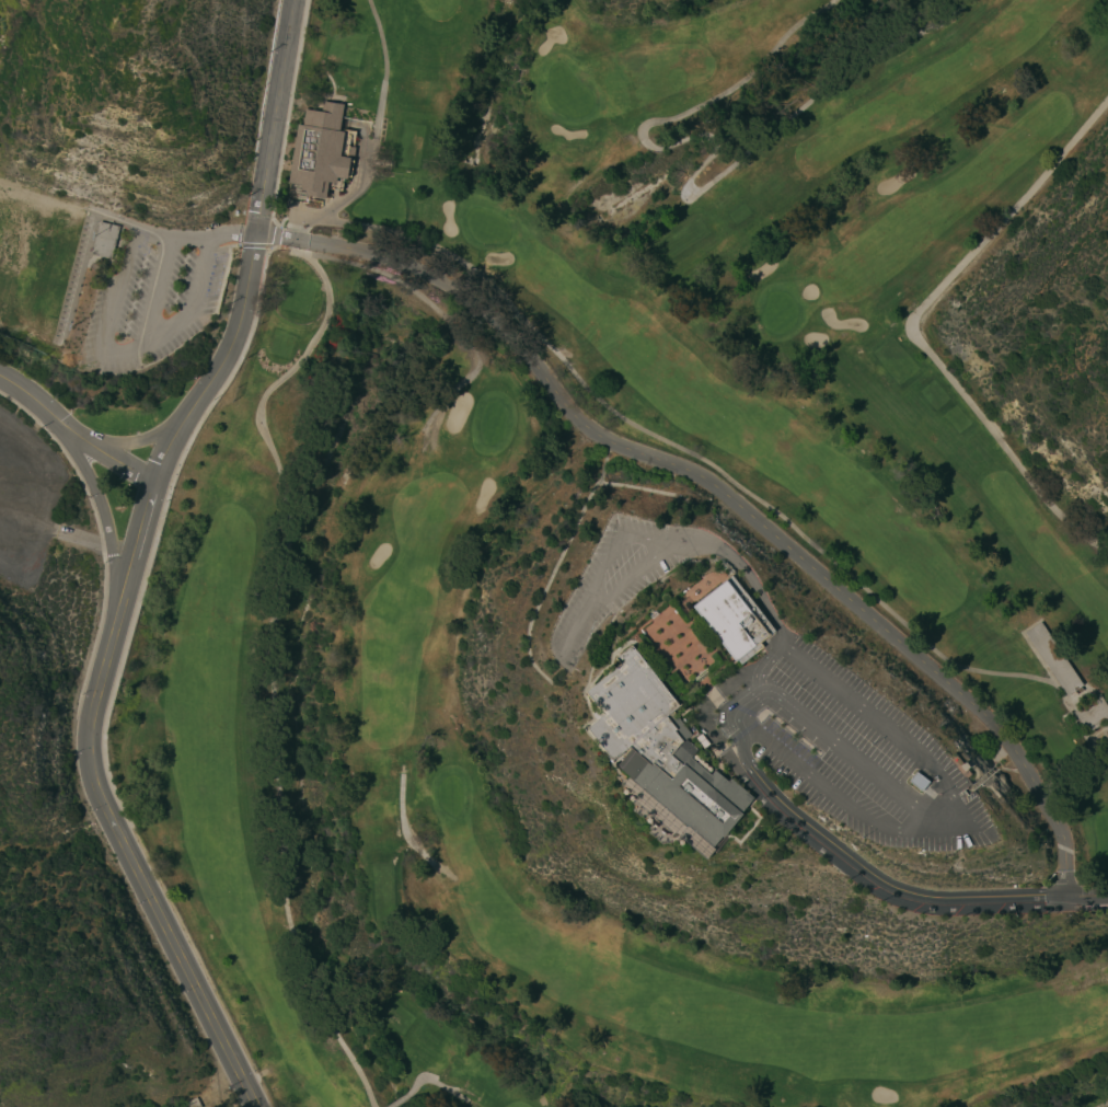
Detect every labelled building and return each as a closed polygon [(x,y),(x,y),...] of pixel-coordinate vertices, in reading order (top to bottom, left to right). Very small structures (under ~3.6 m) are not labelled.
[(304,109),(318,112),(320,101),(345,104),(341,130),(345,131),(339,155),(349,158),(347,177),(337,178),(336,183),(328,183),(324,198),(305,195),(307,192),(300,189),(300,185),(293,184),(288,183),(298,124),(302,125),(304,109)] [(111,258),(91,254),(100,221),(119,226),(111,258)] [(691,606),(724,579),(725,580),(730,575),(774,631),(759,642),(762,647),(741,664),(737,659),(732,664),(731,661),(734,660),(691,606)] [(1083,685),(1066,695),(1025,632),(1041,622),(1083,685)] [(610,760),(585,728),(601,714),(584,692),(619,664),(614,658),(630,645),(678,705),(671,711),(691,734),(684,739),(689,741),(697,749),(690,758),(709,774),(714,770),(727,781),(730,777),(753,798),(740,812),(741,814),(720,837),(719,837),(711,846),(685,823),(683,826),(631,779),(631,780),(614,765),(630,749),(627,747),(610,760)] [(981,774),(991,765),(978,751),(969,760),(981,774)] [(961,763),(963,761),(969,766),(966,769),(969,774),(965,777),(963,776),(962,777),(948,759),(955,754),(961,763)]
